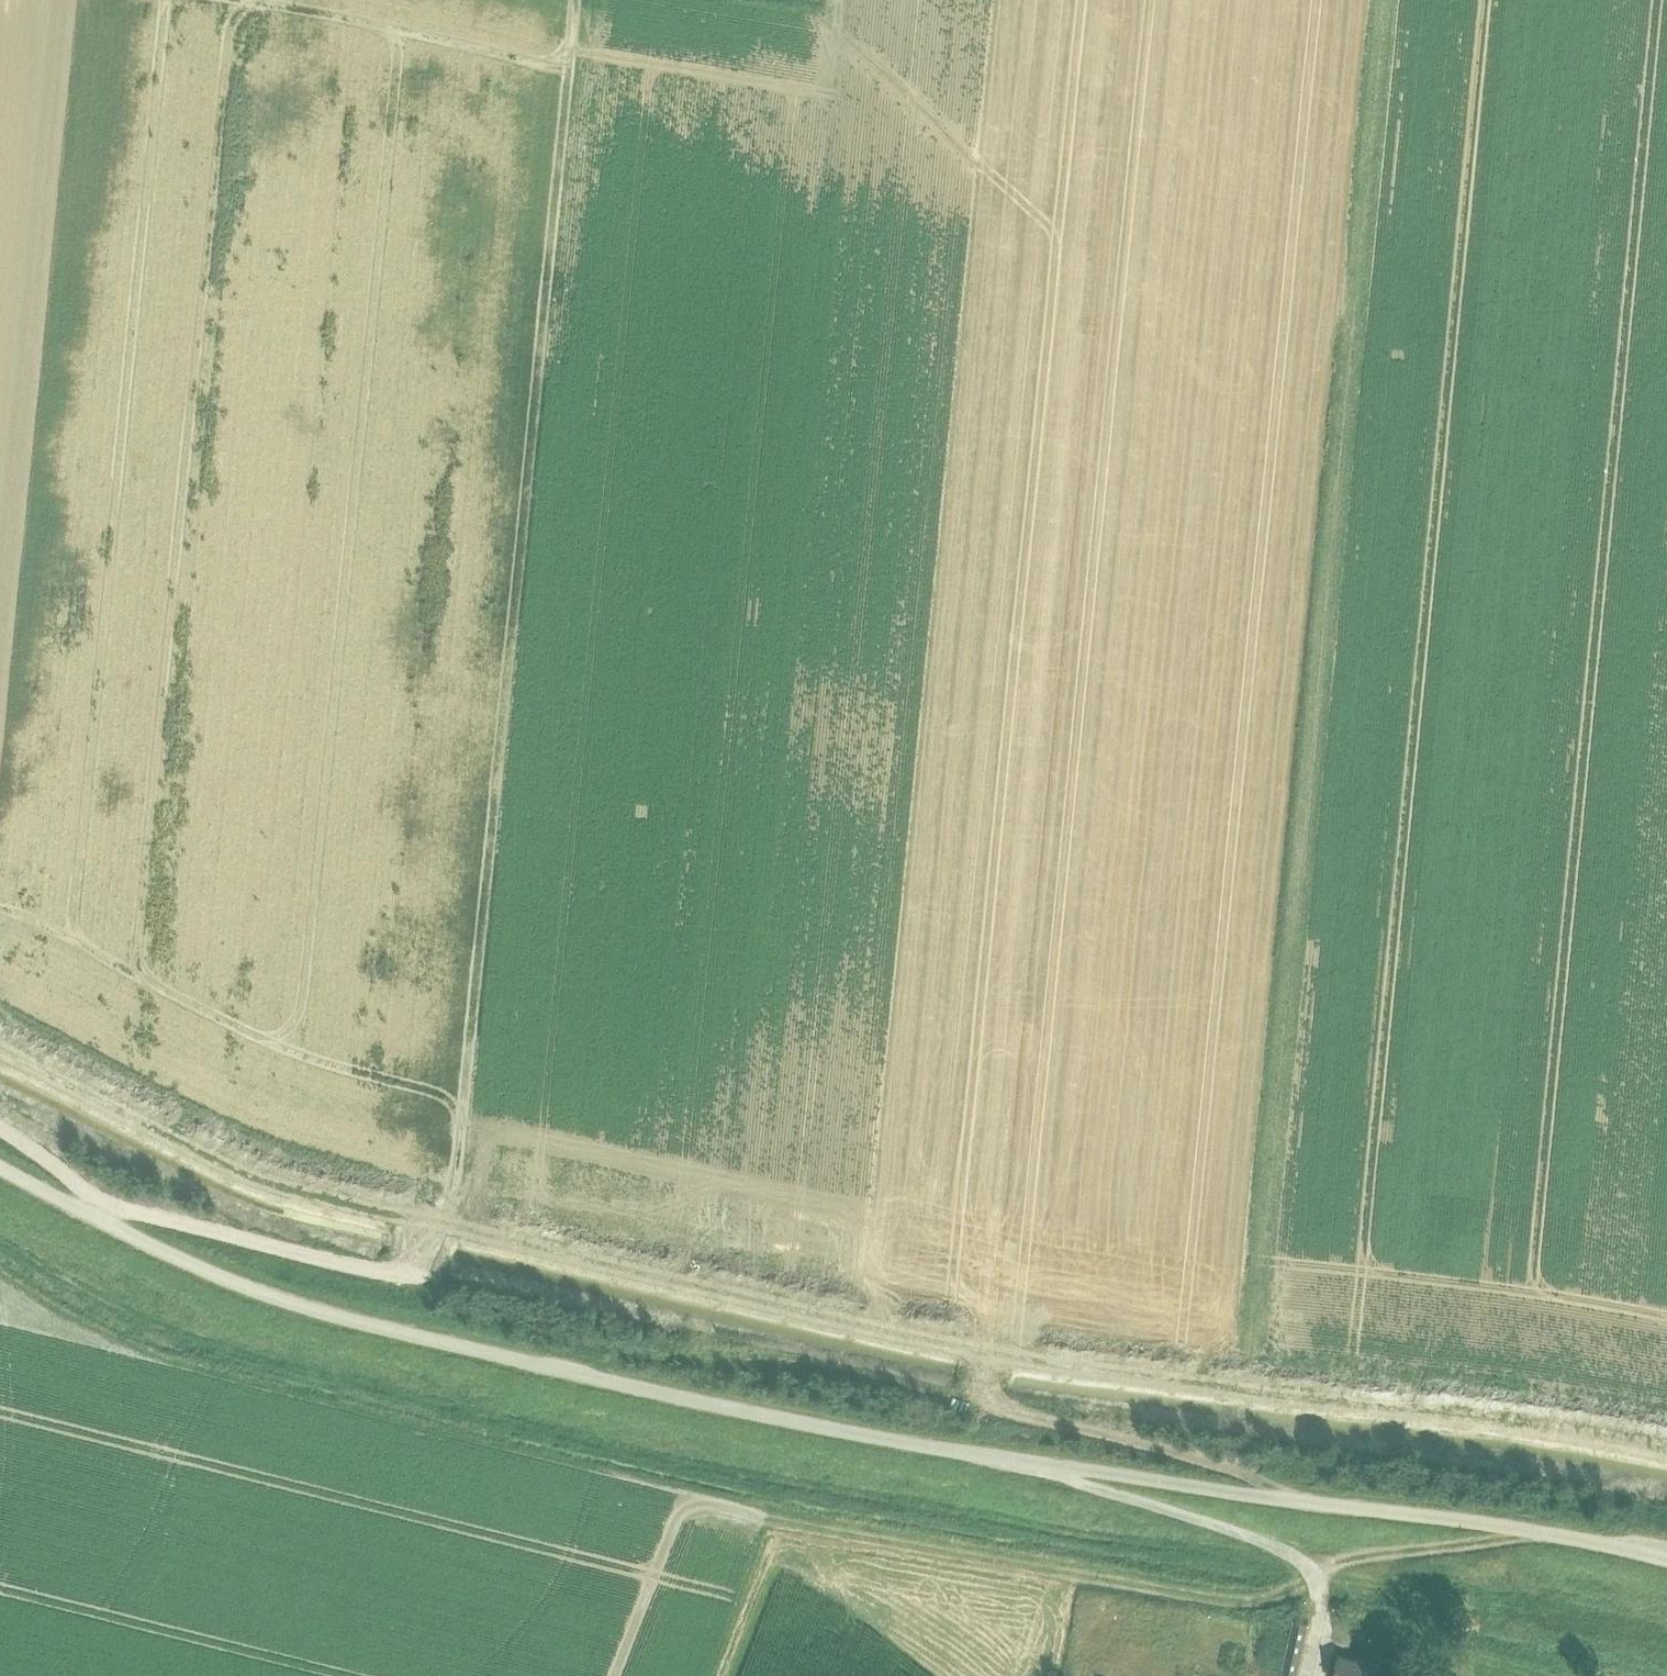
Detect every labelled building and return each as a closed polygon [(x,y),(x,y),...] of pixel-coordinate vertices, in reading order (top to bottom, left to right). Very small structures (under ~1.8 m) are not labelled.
[(1311,1625),(1295,1622),(1282,1675),(1299,1675),(1311,1625)] [(1380,1667),(1341,1658),(1336,1675),(1378,1675),(1380,1667)]
